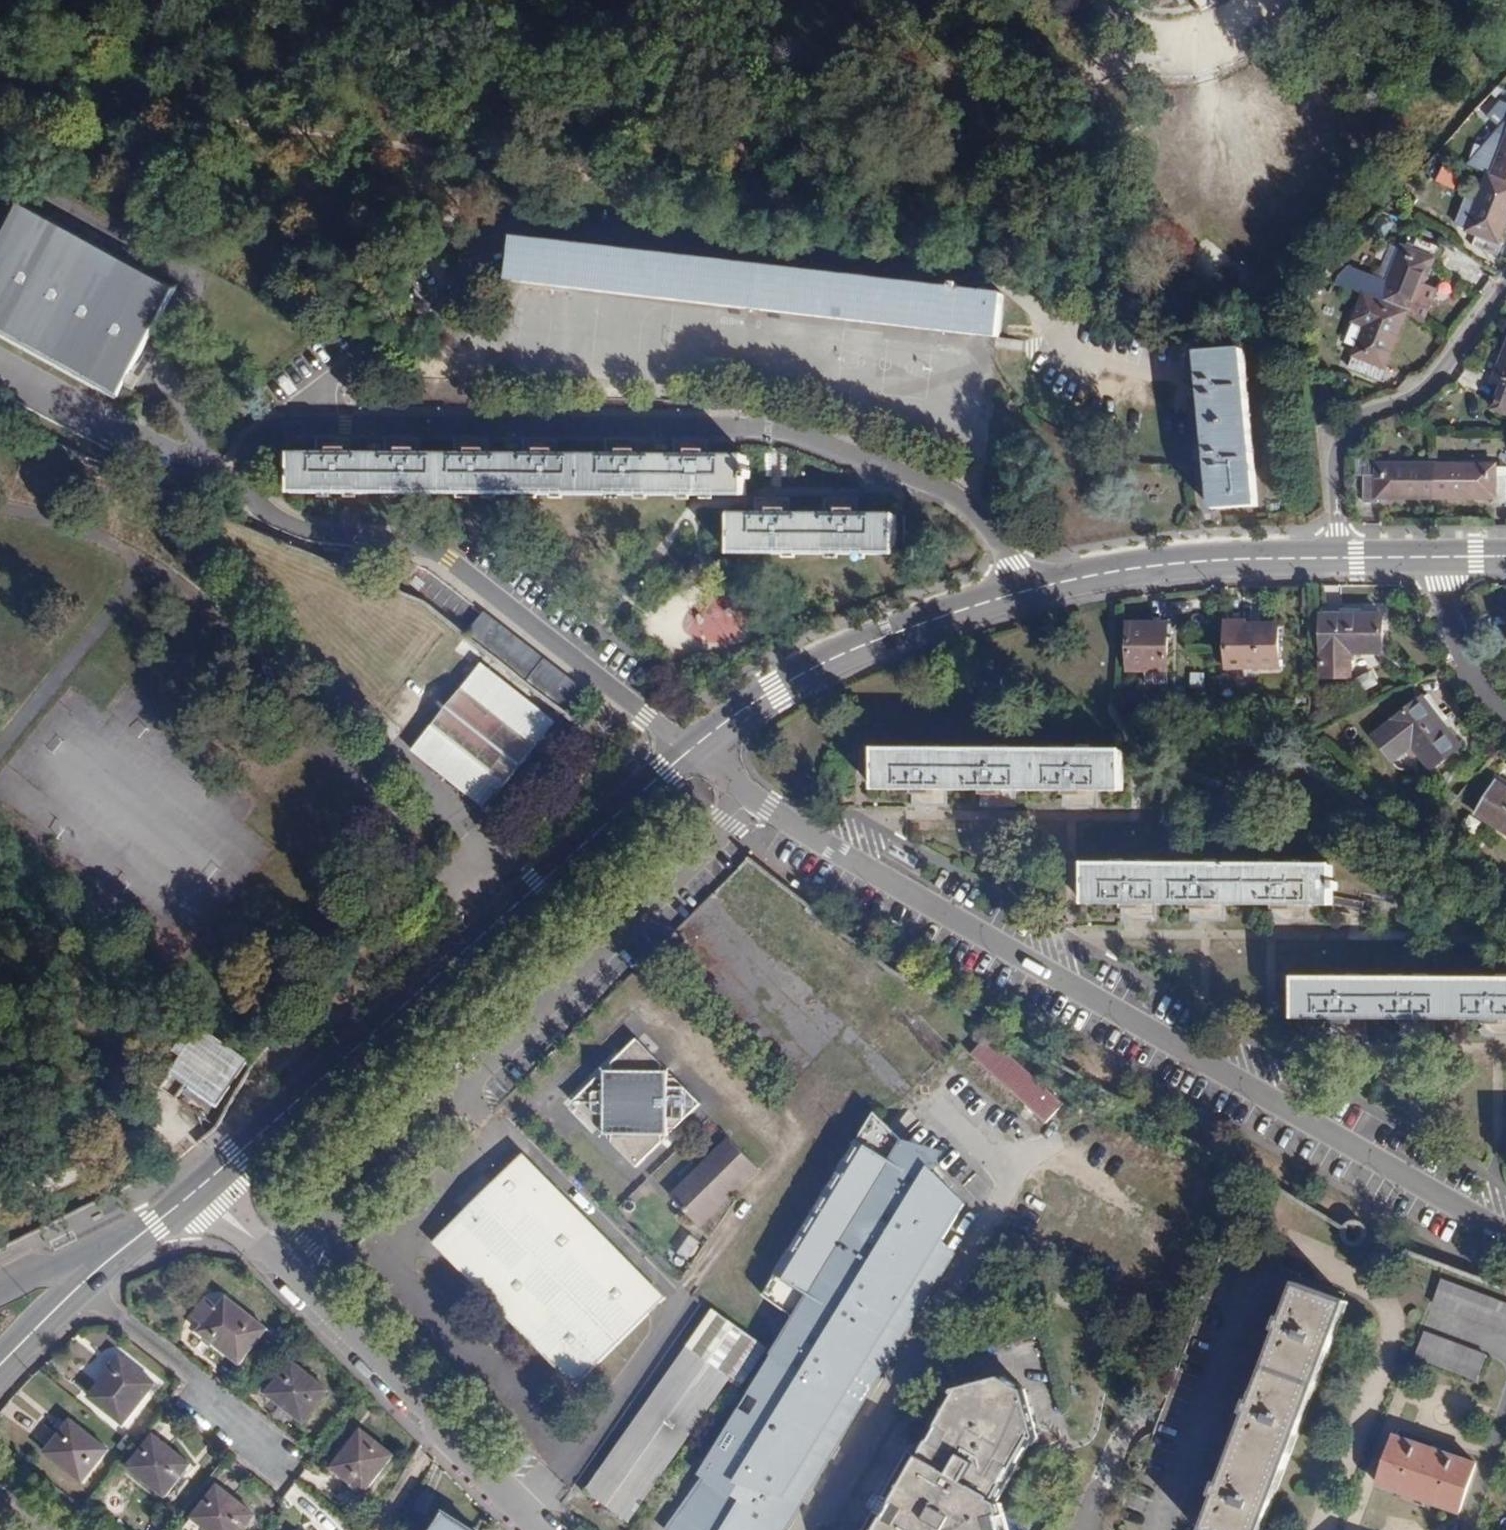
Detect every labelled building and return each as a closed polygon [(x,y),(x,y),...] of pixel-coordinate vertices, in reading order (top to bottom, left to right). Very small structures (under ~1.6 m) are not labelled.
[(1491,175),(1505,181),(1505,100),(1504,99),(1495,123),(1476,169),(1491,175)] [(1491,175),(1480,202),(1468,197),(1457,224),(1469,229),(1469,231),(1481,236),(1499,244),(1505,227),(1505,181),(1491,175)] [(0,258),(0,338),(121,405),(130,390),(183,295),(28,209),(0,258)] [(1499,244),(1481,236),(1477,247),(1501,256),(1505,246),(1499,244)] [(1415,250),(1405,246),(1403,249),(1389,282),(1384,279),(1351,264),(1340,272),(1337,283),(1377,299),(1408,311),(1413,313),(1423,322),(1438,288),(1425,283),(1434,260),(1439,261),(1444,248),(1420,238),(1415,250)] [(579,245),(513,241),(507,281),(575,287),(579,245)] [(732,265),(579,245),(575,287),(727,305),(732,265)] [(792,271),(732,265),(727,305),(789,312),(792,271)] [(943,288),(792,271),(789,312),(939,331),(943,288)] [(1009,296),(943,288),(939,331),(1006,338),(1009,296)] [(1408,311),(1377,299),(1355,355),(1366,359),(1385,367),(1408,311)] [(1493,381),(1503,385),(1494,409),(1505,413),(1505,350),(1493,381)] [(1246,354),(1201,357),(1204,407),(1210,478),(1212,513),(1258,509),(1246,354)] [(1390,369),(1385,367),(1366,359),(1362,370),(1385,380),(1390,369)] [(746,458),(292,454),(291,489),(469,491),(696,493),(746,494),(746,478),(750,479),(750,468),(746,468),(746,458)] [(1374,475),(1374,498),(1434,498),(1435,463),(1374,462),(1374,475)] [(1494,464),(1435,463),(1434,498),(1494,498),(1494,476),(1494,464)] [(1374,500),(1374,498),(1374,475),(1363,475),(1363,500),(1374,500)] [(1505,501),(1505,476),(1494,476),(1494,498),(1494,501),(1505,501)] [(766,518),(732,518),(731,553),(894,554),(895,519),(842,518),(842,512),(833,512),(824,512),(824,518),(784,518),(784,511),(775,511),(766,511),(766,518)] [(725,589),(688,612),(710,648),(747,625),(725,589)] [(593,700),(483,609),(463,633),(574,723),(593,700)] [(1379,612),(1319,612),(1319,675),(1349,676),(1349,645),(1380,645),(1379,612)] [(1169,625),(1130,625),(1130,669),(1168,669),(1169,625)] [(1278,632),(1227,632),(1227,671),(1278,671),(1278,632)] [(486,657),(447,701),(522,759),(557,713),(486,657)] [(1422,694),(1375,728),(1392,752),(1413,737),(1430,761),(1458,740),(1422,694)] [(451,704),(412,747),(487,805),(522,759),(451,704)] [(903,752),(874,752),(874,791),(915,791),(916,796),(917,796),(933,796),(933,791),(985,792),(985,795),(989,795),(1002,795),(1002,791),(1066,791),(1066,796),(1069,796),(1083,796),(1083,791),(1120,791),(1120,754),(903,752)] [(1494,780),(1475,807),(1505,827),(1505,787),(1494,780)] [(1332,869),(1084,868),(1084,905),(1123,905),(1123,910),(1141,910),(1141,905),(1192,905),(1192,910),(1211,910),(1211,905),(1273,906),(1273,911),(1292,911),(1292,906),(1332,906),(1332,892),(1337,892),(1337,883),(1332,883),(1332,869)] [(1294,980),(1294,1020),(1332,1020),(1332,1025),(1350,1025),(1351,1020),(1400,1020),(1400,1025),(1418,1025),(1418,1020),(1484,1019),(1484,1025),(1501,1025),(1501,1019),(1505,1019),(1505,982),(1294,980)] [(1062,1105),(989,1038),(972,1056),(1046,1123),(1062,1105)] [(700,1105),(635,1040),(572,1102),(635,1167),(700,1105)] [(216,1086),(229,1070),(202,1048),(189,1065),(216,1086)] [(875,1113),(763,1295),(796,1320),(812,1327),(785,1366),(798,1376),(793,1383),(786,1379),(780,1378),(773,1381),(768,1389),(766,1396),(769,1404),(776,1409),(772,1416),(760,1408),(711,1482),(718,1487),(688,1529),(792,1529),(884,1374),(858,1358),(884,1317),(894,1325),(964,1206),(875,1113)] [(726,1139),(671,1196),(700,1226),(756,1168),(726,1139)] [(662,1299),(523,1156),(433,1245),(573,1387),(662,1299)] [(676,1249),(684,1259),(700,1245),(692,1236),(676,1249)] [(1444,1283),(1435,1308),(1505,1335),(1505,1307),(1444,1283)] [(1298,1284),(1202,1529),(1259,1529),(1348,1304),(1298,1284)] [(268,1330),(228,1298),(220,1308),(206,1298),(192,1316),(205,1327),(201,1332),(240,1364),(268,1330)] [(765,1348),(714,1311),(587,1493),(627,1521),(727,1377),(738,1385),(765,1348)] [(1485,1360),(1424,1337),(1415,1361),(1476,1384),(1485,1360)] [(93,1381),(121,1352),(110,1342),(82,1371),(93,1381)] [(152,1387),(120,1361),(89,1399),(121,1425),(152,1387)] [(327,1392),(292,1364),(267,1395),(301,1424),(327,1392)] [(920,1454),(909,1450),(883,1495),(895,1501),(889,1513),(877,1507),(864,1529),(1017,1529),(1008,1502),(998,1498),(1032,1436),(1037,1436),(1040,1430),(1026,1384),(1001,1372),(954,1384),(951,1388),(953,1394),(920,1454)] [(104,1450),(70,1422),(45,1453),(79,1481),(104,1450)] [(390,1459),(360,1434),(331,1470),(361,1494),(390,1459)] [(1475,1466),(1396,1437),(1378,1487),(1458,1515),(1475,1466)] [(189,1467),(154,1439),(128,1471),(163,1499),(189,1467)] [(218,1489),(186,1529),(243,1529),(253,1517),(218,1489)] [(444,1515),(434,1529),(468,1529),(444,1515)]
